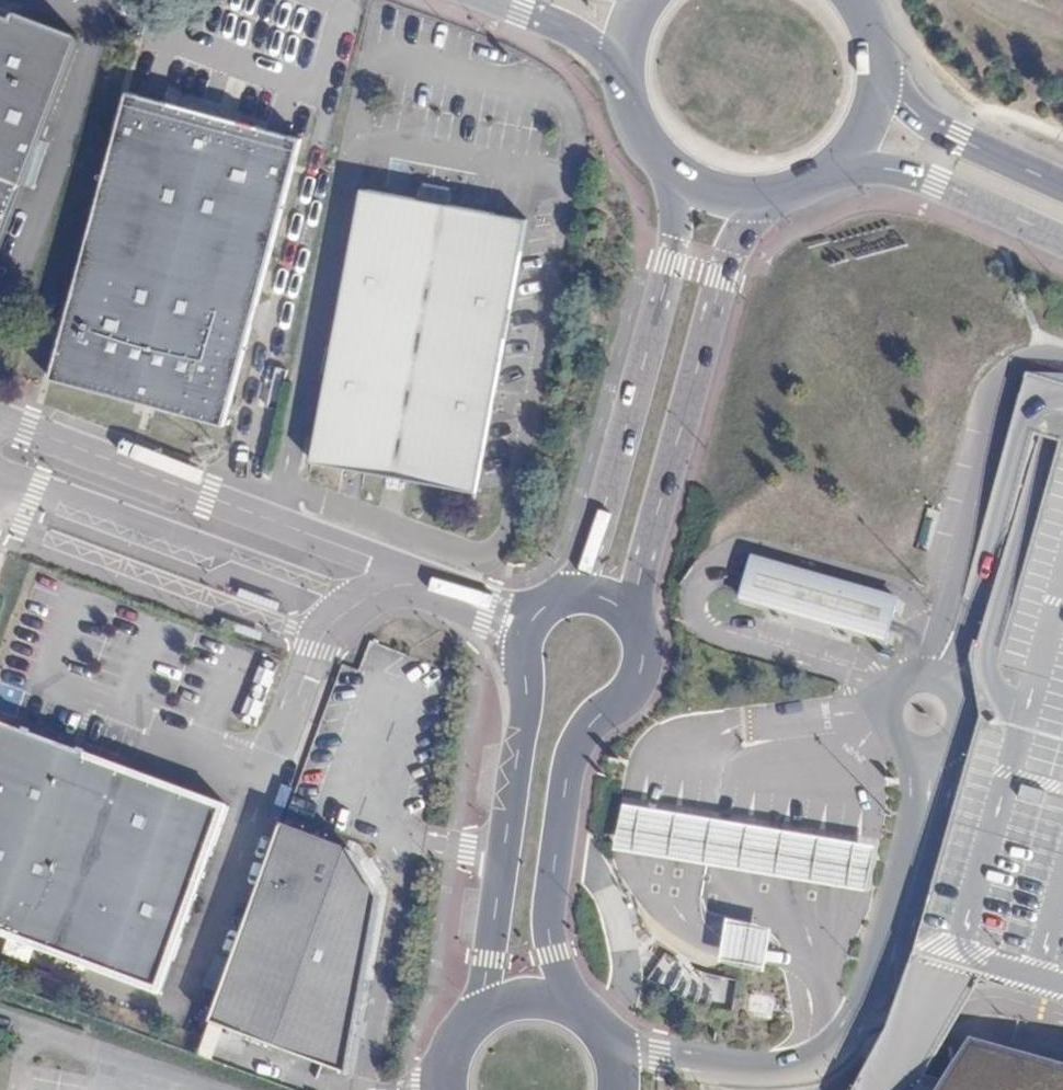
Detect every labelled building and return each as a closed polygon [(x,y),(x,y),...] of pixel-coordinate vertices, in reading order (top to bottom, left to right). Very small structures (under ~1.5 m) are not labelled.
[(79,40),(76,33),(16,10),(11,14),(0,9),(0,247),(79,40)] [(223,424),(300,140),(127,93),(50,378),(223,424)] [(474,491),(525,220),(363,189),(311,460),(474,491)] [(897,601),(750,559),(745,578),(740,597),(886,639),(891,619),(897,601)] [(0,727),(0,936),(159,995),(228,807),(87,756),(89,750),(27,727),(25,733),(1,724),(0,727)] [(636,807),(623,805),(616,849),(628,851),(651,855),(688,862),(726,868),(760,874),(796,880),(830,887),(855,891),(866,893),(875,848),(864,846),(838,841),(802,835),(767,829),(733,824),(695,817),(657,811),(636,807)] [(351,851),(282,824),(208,1024),(346,1075),(379,897),(351,851)] [(771,931),(728,921),(724,946),(721,964),(764,973),(767,956),(771,931)] [(970,1031),(937,1089),(1062,1089),(1062,1057),(970,1031)]
